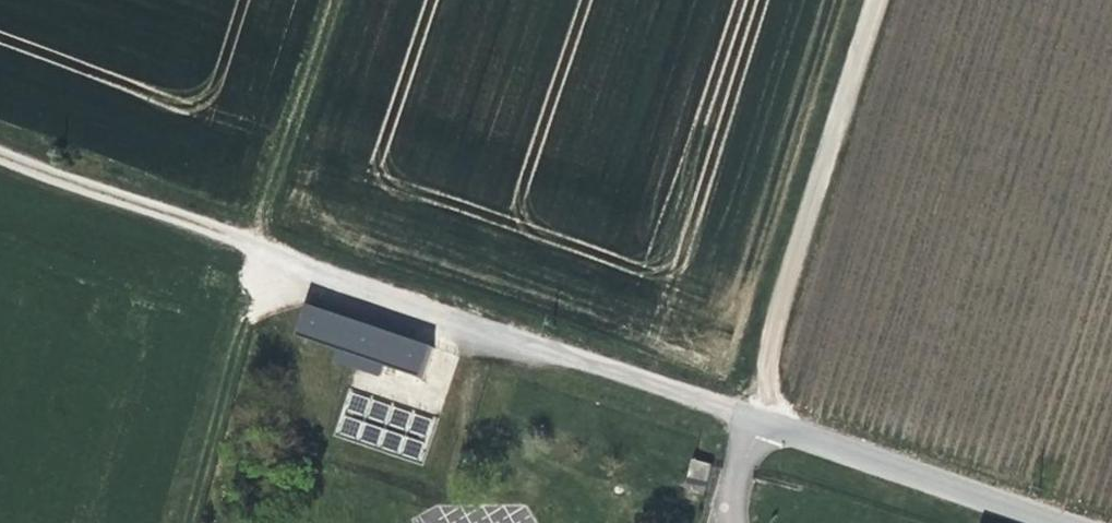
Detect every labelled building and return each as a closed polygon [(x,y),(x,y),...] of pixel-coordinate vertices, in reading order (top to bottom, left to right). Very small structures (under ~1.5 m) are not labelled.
[(383,364),(423,376),(432,342),(302,304),(294,334),(337,346),(333,361),(379,375),(383,364)] [(335,434),(420,459),(432,417),(348,391),(335,434)] [(681,475),(699,480),(703,462),(686,457),(681,475)] [(530,503),(501,505),(496,507),(477,508),(463,514),(459,503),(441,504),(420,513),(424,522),(539,522),(530,503)]
